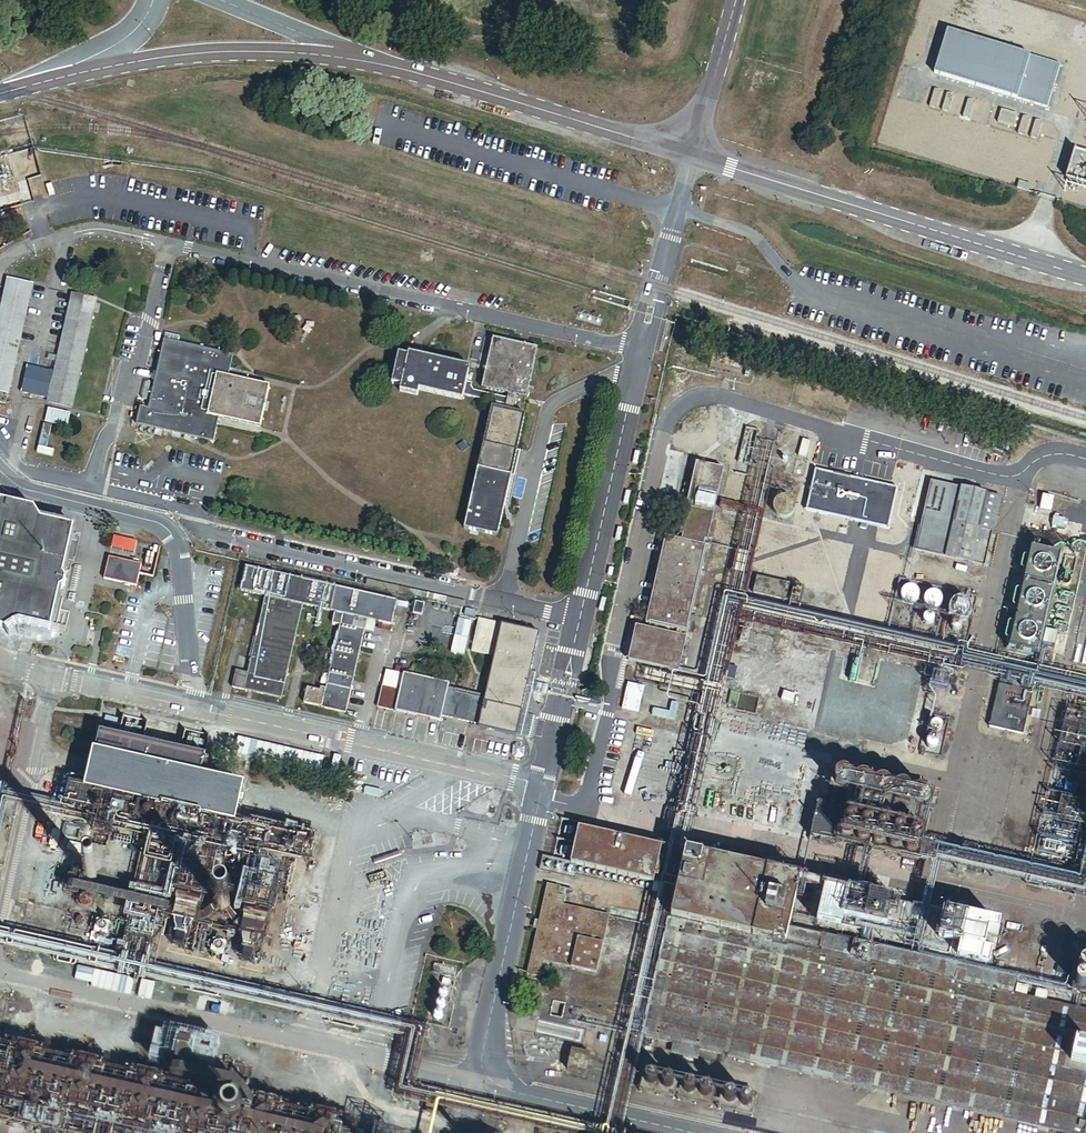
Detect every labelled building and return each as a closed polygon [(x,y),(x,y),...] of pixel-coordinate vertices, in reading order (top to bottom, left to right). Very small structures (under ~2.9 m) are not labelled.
[(1060,64),(946,30),(933,74),(1047,108),(1060,64)] [(936,109),(941,91),(934,89),(929,107),(936,109)] [(948,113),(954,95),(946,93),(941,111),(948,113)] [(969,119),(975,102),(968,99),(962,117),(969,119)] [(1017,114),(1001,110),(997,122),(1013,127),(1017,114)] [(1024,136),(1030,118),(1022,116),(1017,134),(1024,136)] [(1037,140),(1042,122),(1035,120),(1030,137),(1037,140)] [(1030,184),(1019,181),(1017,188),(1028,191),(1030,184)] [(33,286),(10,281),(0,326),(0,393),(7,395),(33,286)] [(47,405),(71,410),(96,300),(72,295),(55,373),(28,367),(22,394),(48,400),(47,405)] [(538,350),(493,340),(483,389),(508,395),(508,398),(475,391),(473,387),(473,383),(468,382),(471,367),(410,354),(409,356),(399,354),(393,385),(402,387),(401,392),(419,395),(420,391),(464,400),(464,396),(506,405),(505,410),(490,407),(464,531),(500,538),(526,413),(513,411),(516,397),(528,399),(538,350)] [(234,357),(164,341),(149,410),(141,408),(137,426),(214,443),(220,418),(260,427),(270,386),(230,377),(234,357)] [(71,414),(49,409),(46,422),(68,428),(71,414)] [(51,427),(43,425),(37,454),(53,457),(54,451),(46,449),(51,427)] [(707,538),(723,467),(695,461),(679,532),(682,533),(681,538),(664,534),(645,621),(687,631),(706,544),(703,544),(704,537),(707,538)] [(986,491),(930,479),(915,548),(985,564),(993,528),(978,525),(986,491)] [(1001,494),(986,491),(978,525),(993,528),(1001,494)] [(1054,495),(1043,492),(1040,503),(1052,506),(1054,495)] [(72,576),(69,571),(79,524),(47,517),(39,506),(0,498),(0,623),(14,626),(25,619),(58,626),(66,586),(70,583),(72,576)] [(162,547),(116,537),(107,579),(141,586),(143,575),(156,578),(162,547)] [(821,558),(763,545),(759,564),(816,578),(821,558)] [(1062,552),(1032,545),(1008,646),(1038,653),(1040,646),(1054,650),(1058,629),(1044,626),(1062,552)] [(408,605),(246,566),(240,593),(266,599),(249,672),(237,669),(233,687),(245,690),(245,691),(281,700),(303,607),(334,614),(332,625),(341,627),(326,689),(321,688),(320,692),(308,689),(305,703),(346,713),(366,633),(368,621),(376,623),(379,624),(392,627),(397,607),(407,610),(408,605)] [(1070,579),(1071,577),(1070,575),(1069,573),(1067,572),(1065,572),(1063,572),(1061,573),(1060,575),(1059,577),(1059,579),(1060,581),(1062,582),(1064,583),(1066,583),(1068,583),(1069,581),(1070,579)] [(788,582),(756,575),(753,590),(785,598),(788,582)] [(913,596),(913,594),(913,592),(913,589),(912,587),(911,586),(909,584),(907,583),(905,583),(902,583),(900,584),(898,585),(897,587),(896,589),(895,591),(895,594),(896,596),(897,598),(899,599),(901,601),(903,601),(905,601),(908,601),(910,599),(911,598),(913,596)] [(936,601),(937,598),(937,596),(937,594),(936,592),(934,590),(932,589),(930,588),(928,588),(926,588),(923,589),(922,590),(920,592),(919,594),(919,596),(919,598),(920,601),(921,603),(922,604),(924,605),(927,606),(929,606),(931,605),(933,604),(935,603),(936,601)] [(960,609),(961,606),(961,605),(960,603),(958,601),(957,601),(954,601),(951,602),(950,603),(949,606),(950,607),(951,610),(952,611),(954,612),(956,612),(957,612),(960,610),(960,609)] [(421,616),(423,604),(415,603),(412,615),(421,616)] [(929,618),(929,616),(928,614),(927,612),(925,611),(923,611),(921,611),(919,612),(918,614),(918,616),(918,618),(919,620),(920,621),(922,622),(924,622),(926,621),(928,620),(929,618)] [(957,623),(957,621),(957,620),(956,618),(954,617),(952,616),(950,616),(948,617),(947,619),(946,620),(946,622),(946,624),(947,626),(949,627),(951,628),(953,628),(955,627),(956,625),(957,623)] [(518,737),(528,688),(538,642),(540,633),(480,620),(473,653),(495,657),(486,697),(449,689),(449,685),(404,675),(401,689),(384,686),(379,707),(396,710),(395,713),(441,723),(442,718),(479,726),(478,729),(518,737)] [(373,634),(376,623),(368,621),(366,633),(373,634)] [(686,636),(635,623),(626,657),(678,670),(686,636)] [(390,634),(392,627),(379,624),(377,631),(390,634)] [(536,689),(545,644),(538,642),(528,688),(536,689)] [(1033,691),(999,682),(989,724),(1023,733),(1033,691)] [(525,739),(536,689),(528,688),(518,737),(525,739)] [(937,726),(937,724),(936,722),(935,720),(934,719),(931,719),(929,719),(928,720),(926,721),(926,723),(926,726),(926,727),(928,729),(930,730),(932,730),(934,729),(936,728),(937,726)] [(205,756),(100,734),(89,786),(71,782),(66,805),(233,841),(244,786),(200,777),(205,756)] [(933,742),(933,740),(933,738),(931,736),(929,735),(927,735),(925,735),(924,736),(922,738),(922,740),(922,742),(923,744),(924,745),(926,746),(928,746),(930,745),(932,744),(933,742)] [(523,746),(517,744),(514,746),(512,755),(514,759),(520,760),(523,759),(525,748),(523,746)] [(932,789),(835,767),(830,789),(846,793),(843,806),(819,801),(810,836),(915,860),(932,789)] [(661,845),(578,825),(570,861),(653,880),(661,845)] [(142,841),(121,836),(118,848),(140,852),(142,841)] [(685,849),(642,1035),(1073,1132),(1081,1132),(1082,1129),(1085,1130),(1085,1118),(1085,1112),(1085,1009),(1009,991),(1013,976),(787,925),(798,874),(685,849)] [(201,894),(209,857),(190,853),(182,890),(201,894)] [(268,910),(276,872),(257,868),(250,906),(268,910)] [(98,876),(98,874),(98,873),(98,872),(97,870),(95,869),(94,869),(92,869),(91,869),(90,869),(88,870),(87,872),(87,873),(86,874),(86,876),(87,877),(88,878),(89,880),(90,880),(92,881),(93,881),(95,880),(96,880),(97,879),(98,877),(98,876)] [(663,883),(654,880),(652,890),(660,892),(663,883)] [(171,905),(70,883),(69,891),(169,913),(171,905)] [(559,886),(546,883),(525,971),(538,974),(540,968),(542,959),(551,961),(594,971),(608,913),(564,903),(555,901),(557,895),(559,886)] [(1000,923),(825,883),(817,919),(841,924),(843,915),(952,940),(948,953),(989,963),(993,946),(985,945),(988,931),(998,933),(1000,923)] [(565,897),(557,895),(555,901),(564,903),(565,897)] [(230,906),(230,904),(230,903),(229,902),(228,901),(227,900),(226,899),(224,899),(223,899),(221,900),(220,900),(219,902),(219,903),(218,904),(218,906),(219,907),(220,909),(221,910),(222,910),(223,911),(225,911),(226,910),(228,910),(229,909),(230,907),(230,906)] [(87,925),(87,924),(87,922),(86,921),(85,920),(84,919),(83,918),(81,918),(80,918),(78,919),(77,920),(76,921),(75,922),(75,924),(75,925),(75,927),(76,928),(77,929),(79,930),(80,930),(82,930),(83,930),(84,929),(86,928),(86,927),(87,925)] [(635,967),(644,928),(612,921),(603,960),(635,967)] [(111,925),(97,922),(95,933),(109,936),(111,925)] [(227,945),(214,942),(211,953),(225,956),(227,945)] [(551,961),(542,959),(540,968),(549,970),(551,961)] [(1085,961),(1083,960),(1082,960),(1080,960),(1079,961),(1077,962),(1076,963),(1075,965),(1075,966),(1075,968),(1076,969),(1076,971),(1078,972),(1079,973),(1081,973),(1082,973),(1084,973),(1085,972),(1085,962),(1085,961)] [(1085,982),(1085,980),(1084,978),(1083,977),(1081,976),(1080,975),(1078,975),(1077,975),(1075,976),(1074,977),(1073,978),(1072,980),(1072,981),(1072,983),(1072,985),(1073,986),(1074,987),(1076,988),(1077,988),(1079,988),(1081,988),(1082,987),(1083,986),(1084,985),(1085,983),(1085,982)] [(592,1051),(572,1046),(567,1068),(586,1073),(592,1051)] [(244,1069),(221,1064),(219,1073),(242,1078),(244,1069)] [(759,1093),(645,1066),(639,1090),(753,1116),(759,1093)] [(241,1117),(240,1115),(238,1113),(236,1112),(234,1111),(232,1111),(230,1111),(228,1112),(226,1113),(225,1115),(224,1117),(223,1119),(223,1122),(224,1124),(225,1125),(227,1127),(229,1128),(231,1129),(233,1129),(235,1128),(237,1127),(239,1125),(240,1124),(241,1122),(241,1119),(241,1117)]
